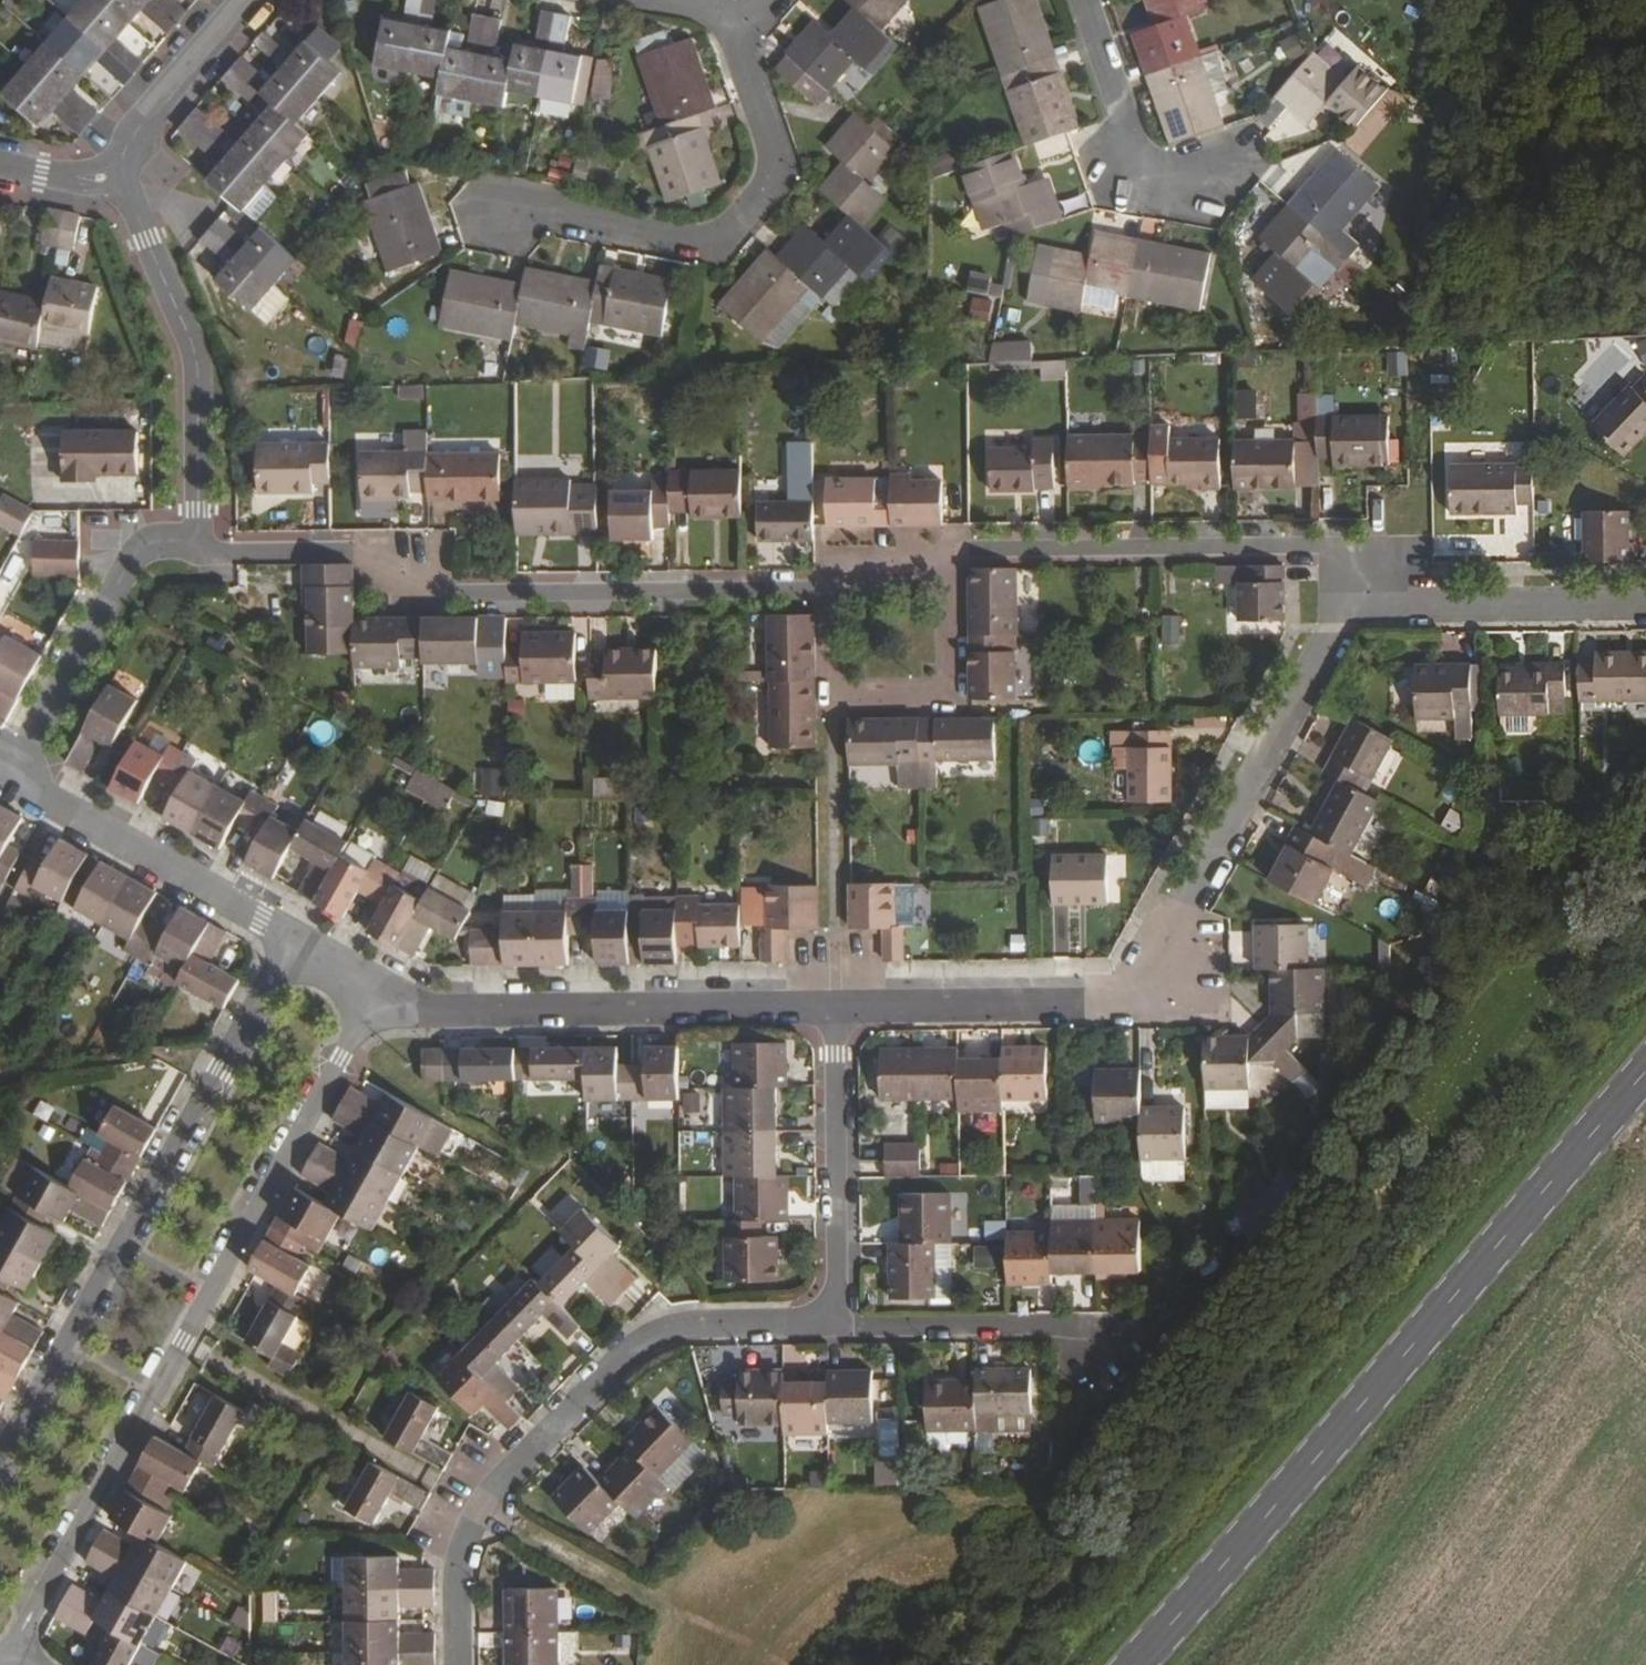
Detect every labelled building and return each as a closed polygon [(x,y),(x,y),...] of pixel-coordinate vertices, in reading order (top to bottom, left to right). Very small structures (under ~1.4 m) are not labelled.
[(72,19),(106,48),(115,37),(127,23),(101,0),(89,0),(72,19)] [(127,23),(148,0),(101,0),(127,23)] [(161,7),(179,24),(189,12),(175,0),(167,0),(161,7)] [(342,13),(358,8),(356,0),(338,0),(342,13)] [(408,9),(421,11),(423,0),(410,0),(408,9)] [(421,11),(434,15),(437,0),(423,0),(421,11)] [(857,9),(875,25),(897,0),(847,0),(857,9)] [(984,5),(1008,74),(1057,57),(1038,0),(999,0),(984,5)] [(1158,24),(1139,32),(1153,73),(1197,58),(1184,16),(1204,10),(1201,0),(1150,0),(1158,24)] [(161,7),(152,16),(171,33),(179,24),(161,7)] [(558,12),(545,9),(540,35),(552,38),(558,12)] [(875,25),(857,9),(832,36),(815,21),(786,54),(789,56),(823,85),(851,53),(870,70),(895,42),(875,25)] [(488,15),(477,11),(471,39),(483,40),(488,15)] [(570,14),(558,12),(552,38),(565,41),(570,14)] [(502,17),(488,15),(483,40),(496,43),(502,17)] [(72,19),(51,44),(84,73),(106,48),(72,19)] [(418,25),(387,19),(379,63),(410,68),(418,25)] [(451,32),(418,25),(410,68),(442,75),(448,46),(451,32)] [(321,31),(308,45),(333,68),(345,54),(321,31)] [(283,49),(263,32),(254,42),(274,59),(283,49)] [(1283,64),(1305,53),(1294,33),(1273,44),(1283,64)] [(641,55),(664,126),(693,116),(709,110),(686,40),(641,55)] [(306,43),(285,68),(319,99),(340,75),(333,68),(308,45),(306,43)] [(51,44),(28,70),(62,99),(84,73),(51,44)] [(550,50),(517,44),(514,60),(508,87),(541,94),(550,50)] [(481,53),(448,46),(442,75),(439,93),(472,100),(481,53)] [(125,48),(117,58),(135,75),(144,65),(125,48)] [(583,56),(550,50),(541,94),(574,101),(583,56)] [(514,60),(481,53),(472,100),(504,106),(508,87),(514,60)] [(823,85),(789,56),(777,70),(811,99),(823,85)] [(1313,120),(1328,103),(1357,126),(1388,91),(1359,65),(1344,84),(1311,56),(1280,90),(1257,116),(1292,146),(1313,120)] [(1057,57),(1008,74),(1032,144),(1081,127),(1057,57)] [(117,58),(109,66),(128,82),(135,75),(117,58)] [(240,58),(232,68),(252,85),(261,76),(240,58)] [(1197,58),(1153,73),(1175,138),(1219,122),(1197,58)] [(598,59),(596,99),(614,100),(616,60),(598,59)] [(252,85),(232,68),(225,77),(244,94),(252,85)] [(285,68),(263,94),(274,104),(297,124),(319,99),(285,68)] [(28,70),(9,94),(42,122),(62,99),(28,70)] [(81,98),(72,107),(91,125),(100,115),(81,98)] [(274,104),(252,129),(288,161),(310,135),(297,124),(274,104)] [(72,107),(64,117),(84,134),(91,125),(72,107)] [(196,109),(189,118),(209,136),(215,127),(196,109)] [(664,126),(648,131),(671,198),(716,183),(693,116),(664,126)] [(897,150),(859,117),(832,147),(848,162),(823,192),(853,218),(860,225),(885,196),(870,181),(897,150)] [(189,118),(180,128),(200,146),(209,136),(189,118)] [(252,129),(230,154),(267,185),(288,161),(252,129)] [(1013,150),(965,167),(977,204),(982,203),(990,228),(1009,223),(1013,236),(1060,220),(1047,180),(1026,187),(1013,150)] [(230,154),(207,180),(233,203),(244,211),(267,185),(230,154)] [(1341,154),(1294,210),(1350,257),(1360,246),(1340,228),(1378,186),(1341,154)] [(437,255),(415,188),(412,189),(407,174),(367,187),(392,269),(437,255)] [(64,213),(48,210),(40,243),(57,246),(64,213)] [(1340,268),(1350,257),(1294,210),(1265,242),(1285,258),(1260,285),(1295,314),(1337,265),(1340,268)] [(79,217),(64,213),(57,246),(72,250),(79,217)] [(239,235),(220,217),(210,228),(230,246),(239,235)] [(813,229),(783,263),(805,282),(818,294),(848,260),(865,276),(889,249),(860,225),(853,218),(830,244),(813,229)] [(276,285),(241,255),(230,246),(210,228),(201,239),(232,266),(218,281),(268,323),(290,298),(276,285)] [(264,229),(241,255),(276,285),(298,258),(294,255),(264,229)] [(1129,290),(1138,243),(1097,235),(1093,256),(1060,250),(1044,247),(1034,295),(1050,298),(1083,305),(1088,282),(1129,290)] [(1211,258),(1138,243),(1129,290),(1201,303),(1211,258)] [(770,251),(724,304),(758,336),(805,282),(783,263),(770,251)] [(695,286),(602,267),(597,284),(592,316),(686,334),(695,286)] [(597,284),(528,271),(523,288),(518,319),(589,333),(592,316),(597,284)] [(997,301),(1002,282),(967,273),(963,292),(997,301)] [(523,288),(453,275),(443,322),(515,336),(518,319),(523,288)] [(97,288),(51,279),(46,303),(42,325),(87,336),(97,288)] [(0,293),(0,343),(37,350),(42,325),(46,303),(0,293)] [(966,314),(987,318),(991,301),(970,296),(966,314)] [(353,320),(347,345),(361,348),(367,323),(353,320)] [(1643,366),(1645,365),(1645,340),(1635,344),(1643,366)] [(1387,353),(1386,374),(1403,374),(1403,354),(1387,353)] [(340,354),(334,376),(349,380),(355,358),(340,354)] [(1068,361),(991,363),(992,371),(1068,368),(1068,361)] [(1592,427),(1623,456),(1645,433),(1645,377),(1632,390),(1629,388),(1592,427)] [(1231,390),(1230,418),(1251,419),(1252,391),(1231,390)] [(1389,416),(1317,417),(1318,457),(1334,457),(1335,478),(1389,478),(1389,416)] [(1134,436),(1068,437),(1069,488),(1135,487),(1134,481),(1152,481),(1151,423),(1133,423),(1134,436)] [(1220,488),(1220,444),(1169,444),(1169,423),(1151,423),(1152,481),(1151,483),(1169,483),(1201,483),(1201,488),(1220,488)] [(1318,486),(1318,457),(1317,425),(1296,425),(1296,441),(1234,440),(1235,487),(1254,487),(1254,482),(1296,481),(1296,486),(1318,486)] [(138,432),(64,433),(64,482),(97,482),(97,475),(138,474),(138,432)] [(1033,451),(990,451),(990,493),(1034,492),(1034,488),(1053,488),(1053,441),(1032,441),(1033,451)] [(330,444),(258,445),(259,492),(315,492),(314,482),(331,482),(330,444)] [(408,455),(361,455),(362,498),(395,498),(411,498),(411,492),(428,492),(427,454),(427,449),(408,449),(408,455)] [(501,454),(427,454),(428,492),(428,499),(501,498),(501,454)] [(1533,465),(1450,467),(1452,514),(1517,513),(1517,504),(1534,504),(1533,465)] [(675,475),(668,475),(669,481),(669,513),(691,512),(691,518),(742,517),(742,474),(675,475)] [(911,477),(892,478),(892,497),(892,525),(942,525),(942,482),(911,481),(911,477)] [(580,481),(516,481),(517,529),(547,529),(547,535),(598,534),(597,486),(580,486),(580,481)] [(652,492),(613,493),(612,540),(653,540),(653,529),(669,528),(669,513),(669,481),(652,482),(652,492)] [(875,481),(828,481),(828,526),(892,525),(892,497),(875,496),(875,481)] [(813,484),(804,484),(804,501),(814,500),(813,484)] [(1366,487),(1367,532),(1383,531),(1382,487),(1366,487)] [(22,535),(35,512),(4,495),(0,502),(0,523),(22,535)] [(814,507),(759,508),(759,543),(814,542),(814,526),(814,507)] [(1585,511),(1586,561),(1635,560),(1635,543),(1628,542),(1628,511),(1585,511)] [(81,576),(80,542),(41,543),(42,576),(81,576)] [(354,619),(353,565),(304,565),(304,589),(308,589),(309,609),(310,654),(355,654),(354,619)] [(1285,621),(1285,565),(1250,566),(1226,566),(1227,583),(1240,583),(1241,621),(1285,621)] [(1015,569),(976,569),(976,588),(970,589),(970,636),(1002,636),(1017,635),(1015,569)] [(815,614),(768,615),(770,682),(816,681),(815,614)] [(1160,614),(1159,642),(1177,642),(1177,614),(1160,614)] [(507,650),(507,617),(478,618),(424,619),(424,657),(424,664),(478,664),(478,676),(507,676),(507,650)] [(424,619),(354,619),(355,654),(355,668),(403,667),(402,658),(424,657),(424,619)] [(525,649),(507,650),(508,681),(576,680),(576,634),(525,634),(525,649)] [(7,636),(0,648),(0,686),(6,689),(20,697),(43,656),(7,636)] [(1002,636),(970,636),(971,700),(1014,699),(1013,653),(1003,653),(1002,636)] [(607,655),(589,657),(590,698),(657,697),(657,683),(656,648),(607,649),(607,655)] [(1579,700),(1645,699),(1645,661),(1625,661),(1624,654),(1595,654),(1596,663),(1579,663),(1579,700)] [(1564,665),(1546,664),(1547,671),(1517,670),(1499,672),(1499,728),(1503,733),(1525,733),(1530,729),(1530,715),(1547,715),(1547,698),(1564,698),(1564,665)] [(1469,666),(1452,666),(1451,673),(1414,673),(1415,719),(1452,718),(1452,734),(1469,734),(1469,666)] [(816,681),(770,682),(771,749),(816,748),(816,681)] [(137,700),(110,684),(67,762),(83,771),(99,742),(112,748),(137,700)] [(6,689),(2,696),(17,704),(20,697),(6,689)] [(2,696),(0,699),(0,724),(4,726),(17,704),(2,696)] [(1547,698),(1547,715),(1564,715),(1564,698),(1547,698)] [(1169,729),(1230,728),(1230,714),(1169,715),(1169,729)] [(935,789),(935,760),(995,760),(995,718),(971,718),(918,719),(919,789),(935,789)] [(1353,718),(1325,772),(1340,780),(1353,787),(1361,776),(1371,781),(1393,739),(1353,718)] [(918,719),(849,719),(849,764),(898,764),(900,763),(900,789),(919,789),(918,719)] [(1163,733),(1130,734),(1130,750),(1125,750),(1126,802),(1168,802),(1168,750),(1163,749),(1163,733)] [(165,756),(136,741),(111,786),(139,802),(155,775),(168,781),(185,751),(171,744),(165,756)] [(197,759),(185,751),(168,781),(180,789),(165,817),(192,832),(219,785),(191,770),(197,759)] [(421,769),(409,790),(448,813),(460,792),(421,769)] [(484,769),(483,797),(508,798),(510,770),(484,769)] [(593,798),(629,798),(628,777),(593,778),(593,798)] [(1353,787),(1340,780),(1310,834),(1348,855),(1377,800),(1353,787)] [(246,802),(219,785),(192,832),(220,848),(234,819),(249,826),(265,797),(253,789),(246,802)] [(278,804),(265,797),(249,826),(262,834),(245,861),(275,877),(292,847),(301,831),(271,815),(278,804)] [(0,805),(0,880),(5,882),(22,853),(9,845),(24,818),(0,805)] [(1439,828),(1455,837),(1464,821),(1448,813),(1439,828)] [(1055,836),(1052,818),(1035,820),(1038,838),(1055,836)] [(349,843),(308,820),(301,831),(292,847),(319,863),(302,893),(316,901),(342,854),(349,843)] [(1338,873),(1348,855),(1310,834),(1295,826),(1285,846),(1289,848),(1280,863),(1278,861),(1268,880),(1314,904),(1332,869),(1338,873)] [(88,855),(59,838),(44,865),(32,858),(15,888),(26,895),(33,884),(63,901),(72,884),(88,855)] [(376,859),(349,843),(342,854),(370,871),(376,859)] [(370,871),(342,854),(316,901),(344,917),(361,888),(374,895),(391,865),(376,859),(370,871)] [(128,877),(88,855),(72,884),(83,891),(75,908),(103,923),(128,877)] [(1108,855),(1053,855),(1053,902),(1109,903),(1108,855)] [(1372,868),(1348,855),(1338,873),(1363,886),(1372,868)] [(412,857),(403,872),(428,887),(437,871),(412,857)] [(369,930),(398,946),(430,888),(428,887),(403,872),(391,865),(374,895),(384,901),(369,930)] [(156,892),(128,877),(103,923),(130,938),(124,950),(137,957),(154,926),(141,919),(156,892)] [(911,883),(851,884),(852,928),(885,928),(884,961),(902,960),(902,927),(912,927),(911,883)] [(818,884),(768,885),(768,927),(762,927),(763,962),(785,963),(786,929),(819,928),(818,884)] [(472,912),(430,888),(398,946),(414,956),(431,926),(456,940),(472,912)] [(536,896),(537,911),(570,910),(569,894),(569,891),(536,892),(536,896)] [(629,893),(596,894),(596,911),(629,910),(629,893)] [(643,893),(629,893),(629,910),(629,964),(677,963),(677,930),(677,910),(643,910),(643,895),(643,893)] [(570,910),(537,911),(537,965),(570,965),(570,929),(582,929),(582,894),(569,894),(570,910)] [(596,894),(582,894),(582,929),(596,929),(597,964),(629,964),(629,910),(596,911),(596,894)] [(676,894),(643,895),(643,910),(677,910),(676,894)] [(697,894),(676,894),(677,910),(677,930),(698,929),(698,948),(741,947),(740,904),(698,905),(697,894)] [(504,912),(537,911),(536,896),(503,897),(504,912)] [(210,923),(182,907),(166,933),(154,926),(137,957),(150,964),(156,953),(185,969),(210,923)] [(537,965),(537,911),(504,912),(504,927),(472,928),(473,965),(490,965),(537,965)] [(227,932),(210,923),(185,969),(178,981),(225,1008),(240,979),(210,962),(227,932)] [(1254,926),(1255,969),(1272,969),(1306,969),(1306,926),(1254,926)] [(1389,945),(1373,936),(1374,968),(1389,968),(1389,945)] [(1306,969),(1272,969),(1272,1011),(1259,1024),(1285,1049),(1298,1037),(1298,1013),(1321,1012),(1320,968),(1306,969)] [(1298,1013),(1298,1037),(1322,1036),(1321,1012),(1298,1013)] [(1247,1036),(1204,1037),(1204,1087),(1249,1088),(1249,1062),(1274,1061),(1296,1081),(1306,1069),(1285,1049),(1259,1024),(1247,1036)] [(736,1042),(736,1088),(775,1088),(787,1087),(786,1043),(736,1042)] [(678,1046),(647,1047),(647,1065),(631,1065),(632,1100),(679,1099),(678,1088),(678,1046)] [(585,1047),(515,1049),(515,1081),(586,1081),(585,1047)] [(617,1047),(585,1047),(586,1081),(586,1101),(632,1100),(631,1065),(618,1065),(617,1047)] [(1045,1048),(1002,1050),(1002,1061),(1002,1100),(1045,1100),(1045,1048)] [(445,1049),(423,1050),(424,1081),(446,1081),(445,1049)] [(515,1049),(445,1049),(446,1081),(515,1081),(515,1049)] [(958,1050),(918,1051),(919,1101),(958,1101),(958,1061),(958,1050)] [(918,1051),(875,1051),(875,1102),(919,1101),(918,1051)] [(1002,1061),(958,1061),(958,1101),(958,1112),(1002,1112),(1002,1100),(1002,1061)] [(1140,1069),(1098,1070),(1098,1121),(1140,1120),(1140,1109),(1140,1069)] [(425,1114),(388,1093),(381,1105),(358,1091),(350,1087),(342,1103),(419,1146),(434,1119),(425,1114)] [(736,1088),(725,1088),(725,1132),(775,1131),(775,1088),(736,1088)] [(681,1113),(705,1111),(703,1090),(679,1091),(681,1113)] [(419,1146),(342,1103),(333,1120),(340,1123),(364,1135),(357,1149),(403,1174),(419,1146)] [(158,1129),(116,1105),(101,1133),(112,1139),(106,1151),(136,1168),(158,1129)] [(1184,1108),(1140,1109),(1140,1120),(1141,1160),(1145,1160),(1184,1159),(1184,1108)] [(779,1128),(778,1141),(806,1144),(807,1131),(779,1128)] [(775,1131),(725,1132),(726,1176),(738,1176),(776,1175),(775,1131)] [(403,1174),(357,1149),(350,1161),(326,1147),(320,1143),(311,1159),(389,1202),(403,1174)] [(919,1145),(886,1144),(886,1161),(919,1160),(919,1145)] [(136,1168),(106,1151),(98,1164),(87,1158),(71,1186),(113,1209),(136,1168)] [(389,1202),(311,1159),(301,1175),(307,1178),(333,1191),(325,1204),(342,1214),(372,1230),(389,1202)] [(1184,1159),(1145,1160),(1145,1182),(1185,1181),(1184,1159)] [(919,1160),(886,1161),(886,1178),(920,1177),(919,1160)] [(71,1186),(35,1166),(19,1195),(50,1212),(65,1220),(72,1210),(103,1227),(113,1209),(71,1186)] [(776,1175),(738,1176),(738,1219),(760,1219),(788,1219),(788,1175),(776,1175)] [(302,1191),(294,1188),(272,1228),(301,1244),(308,1233),(326,1243),(342,1214),(325,1204),(302,1191)] [(19,1195),(0,1229),(0,1237),(43,1261),(58,1233),(44,1224),(50,1212),(19,1195)] [(953,1199),(901,1200),(902,1244),(952,1243),(953,1199)] [(1050,1220),(1096,1219),(1095,1203),(1050,1204),(1050,1220)] [(583,1208),(561,1231),(576,1246),(620,1289),(635,1275),(613,1253),(621,1245),(583,1208)] [(1254,1213),(1242,1227),(1251,1242),(1267,1224),(1254,1213)] [(738,1219),(728,1220),(728,1280),(778,1279),(778,1235),(760,1235),(760,1219),(738,1219)] [(1096,1219),(1050,1220),(1050,1232),(1051,1271),(1096,1271),(1096,1219)] [(1141,1219),(1096,1219),(1096,1271),(1141,1271),(1141,1219)] [(301,1244),(272,1228),(250,1269),(256,1272),(278,1285),(295,1295),(311,1265),(296,1255),(301,1244)] [(1050,1232),(1008,1232),(1007,1242),(1008,1283),(1051,1282),(1051,1271),(1050,1232)] [(0,1237),(0,1291),(5,1294),(11,1282),(25,1290),(43,1261),(0,1237)] [(902,1244),(891,1244),(892,1300),(952,1298),(952,1243),(902,1244)] [(970,1243),(952,1243),(952,1298),(969,1298),(970,1243)] [(576,1246),(539,1284),(562,1306),(585,1281),(607,1302),(620,1289),(576,1246)] [(534,1279),(497,1316),(520,1338),(543,1314),(568,1340),(582,1326),(562,1306),(539,1284),(534,1279)] [(295,1295),(278,1285),(246,1342),(274,1357),(306,1301),(295,1295)] [(0,1291),(0,1329),(35,1348),(44,1332),(13,1314),(19,1303),(5,1294),(0,1291)] [(484,1304),(495,1314),(500,1307),(490,1298),(484,1304)] [(497,1316),(459,1353),(508,1401),(523,1387),(497,1362),(520,1338),(497,1316)] [(0,1329),(0,1383),(12,1389),(35,1348),(0,1329)] [(380,1357),(394,1371),(402,1362),(386,1348),(380,1357)] [(459,1353),(437,1377),(474,1415),(484,1406),(503,1423),(509,1430),(523,1416),(508,1401),(459,1353)] [(1029,1370),(975,1370),(975,1382),(976,1415),(1030,1414),(1029,1370)] [(872,1372),(826,1373),(827,1384),(827,1422),(872,1423),(872,1372)] [(741,1381),(724,1382),(724,1416),(742,1417),(742,1425),(785,1423),(784,1385),(784,1374),(741,1374),(741,1381)] [(975,1382),(931,1382),(932,1432),(976,1431),(976,1415),(975,1382)] [(0,1383),(0,1411),(12,1389),(0,1383)] [(827,1384),(784,1385),(785,1423),(784,1433),(827,1432),(827,1422),(827,1384)] [(439,1408),(411,1391),(386,1438),(443,1470),(453,1453),(423,1436),(439,1408)] [(246,1410),(217,1394),(185,1450),(203,1461),(213,1466),(246,1410)] [(654,1410),(623,1441),(632,1449),(659,1476),(691,1445),(654,1410)] [(1030,1414),(976,1415),(976,1431),(1031,1430),(1030,1414)] [(893,1451),(894,1417),(877,1417),(877,1451),(893,1451)] [(164,1439),(156,1435),(133,1476),(163,1492),(170,1480),(187,1490),(203,1461),(185,1450),(164,1439)] [(632,1449),(600,1482),(621,1502),(636,1516),(668,1485),(659,1476),(632,1449)] [(895,1483),(895,1454),(871,1454),(871,1482),(895,1483)] [(430,1493),(372,1461),(346,1508),(374,1523),(390,1495),(420,1511),(430,1493)] [(600,1482),(585,1466),(554,1498),(590,1533),(621,1502),(600,1482)] [(163,1492),(133,1476),(111,1516),(117,1520),(141,1533),(157,1542),(173,1516),(156,1507),(163,1492)] [(157,1542),(141,1533),(134,1545),(111,1532),(104,1528),(94,1545),(173,1588),(188,1559),(157,1542)] [(173,1588),(94,1545),(86,1559),(93,1564),(116,1576),(109,1590),(157,1616),(173,1588)] [(398,1557),(346,1557),(346,1589),(434,1588),(435,1569),(426,1569),(399,1569),(398,1557)] [(73,1583),(64,1600),(93,1617),(113,1627),(142,1643),(157,1616),(109,1590),(102,1600),(80,1588),(73,1583)] [(434,1588),(346,1589),(347,1621),(399,1620),(400,1607),(427,1607),(435,1606),(434,1588)] [(558,1588),(508,1588),(508,1632),(558,1632),(558,1588)] [(259,1594),(264,1620),(276,1618),(271,1592),(259,1594)] [(64,1600),(55,1616),(85,1632),(93,1617),(64,1600)] [(399,1620),(347,1621),(348,1653),(435,1651),(435,1632),(426,1632),(400,1634),(399,1620)] [(113,1627),(91,1664),(130,1664),(142,1643),(113,1627)] [(508,1632),(508,1664),(558,1664),(558,1632),(508,1632)] [(348,1653),(347,1664),(435,1664),(435,1651),(348,1653)]
